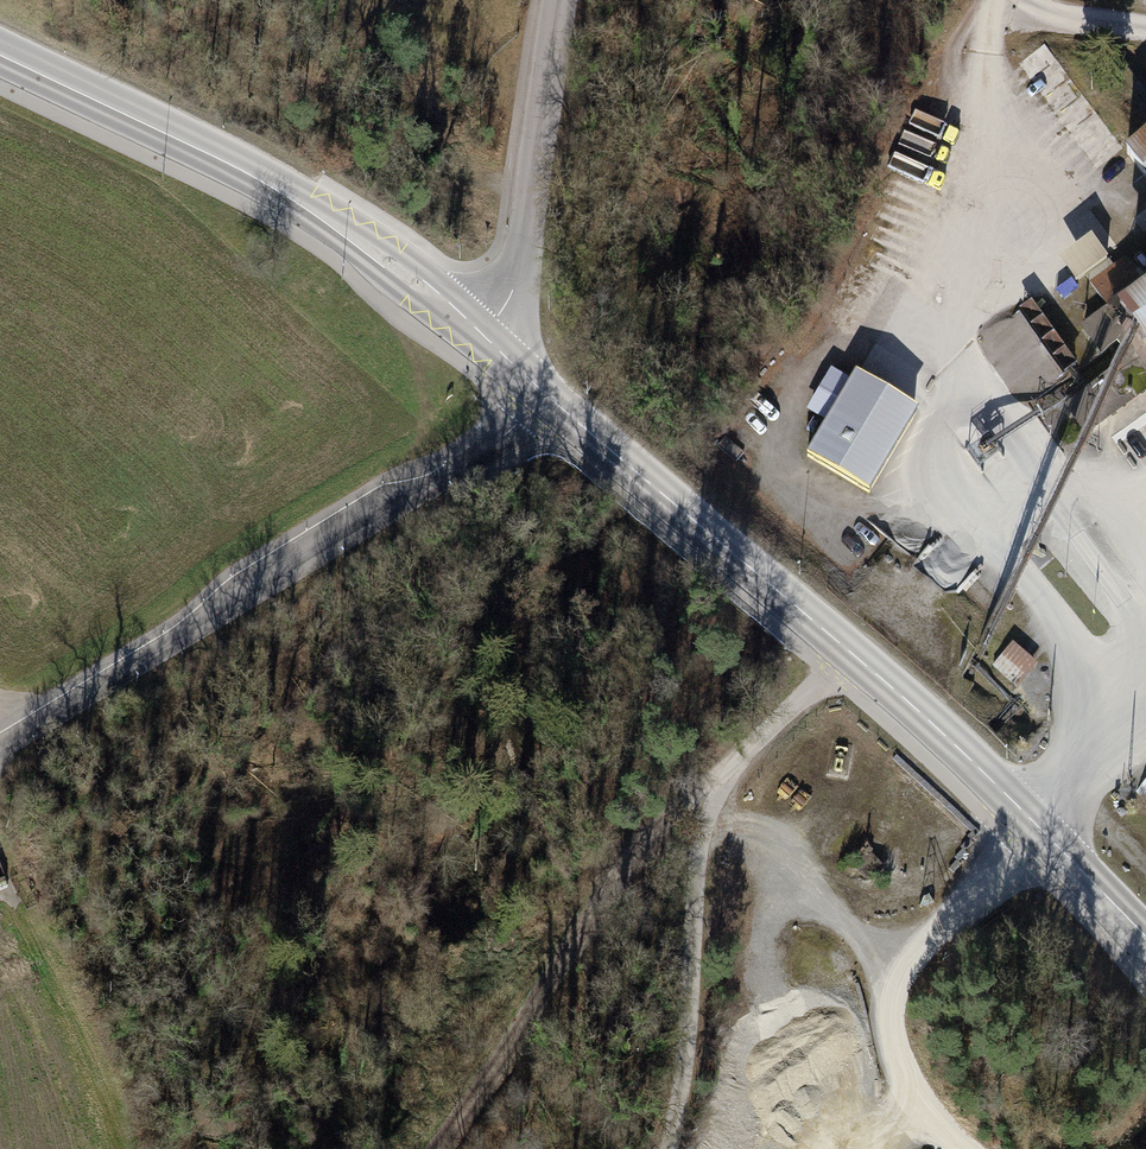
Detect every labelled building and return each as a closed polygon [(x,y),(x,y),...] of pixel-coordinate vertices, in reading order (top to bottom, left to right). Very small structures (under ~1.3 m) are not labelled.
[(1050,44),(1024,59),(1049,100),(1075,85),(1050,44)] [(1127,153),(1145,178),(1145,138),(1127,153)] [(1091,237),(1059,259),(1075,282),(1107,259),(1091,237)] [(1110,346),(1116,342),(1131,361),(1069,405),(1088,428),(1145,386),(1145,279),(1126,259),(1092,284),(1109,308),(1084,327),(1097,345),(1105,340),(1110,346)] [(851,383),(807,456),(869,493),(913,420),(851,383)] [(1018,647),(997,667),(1018,688),(1038,669),(1018,647)]
